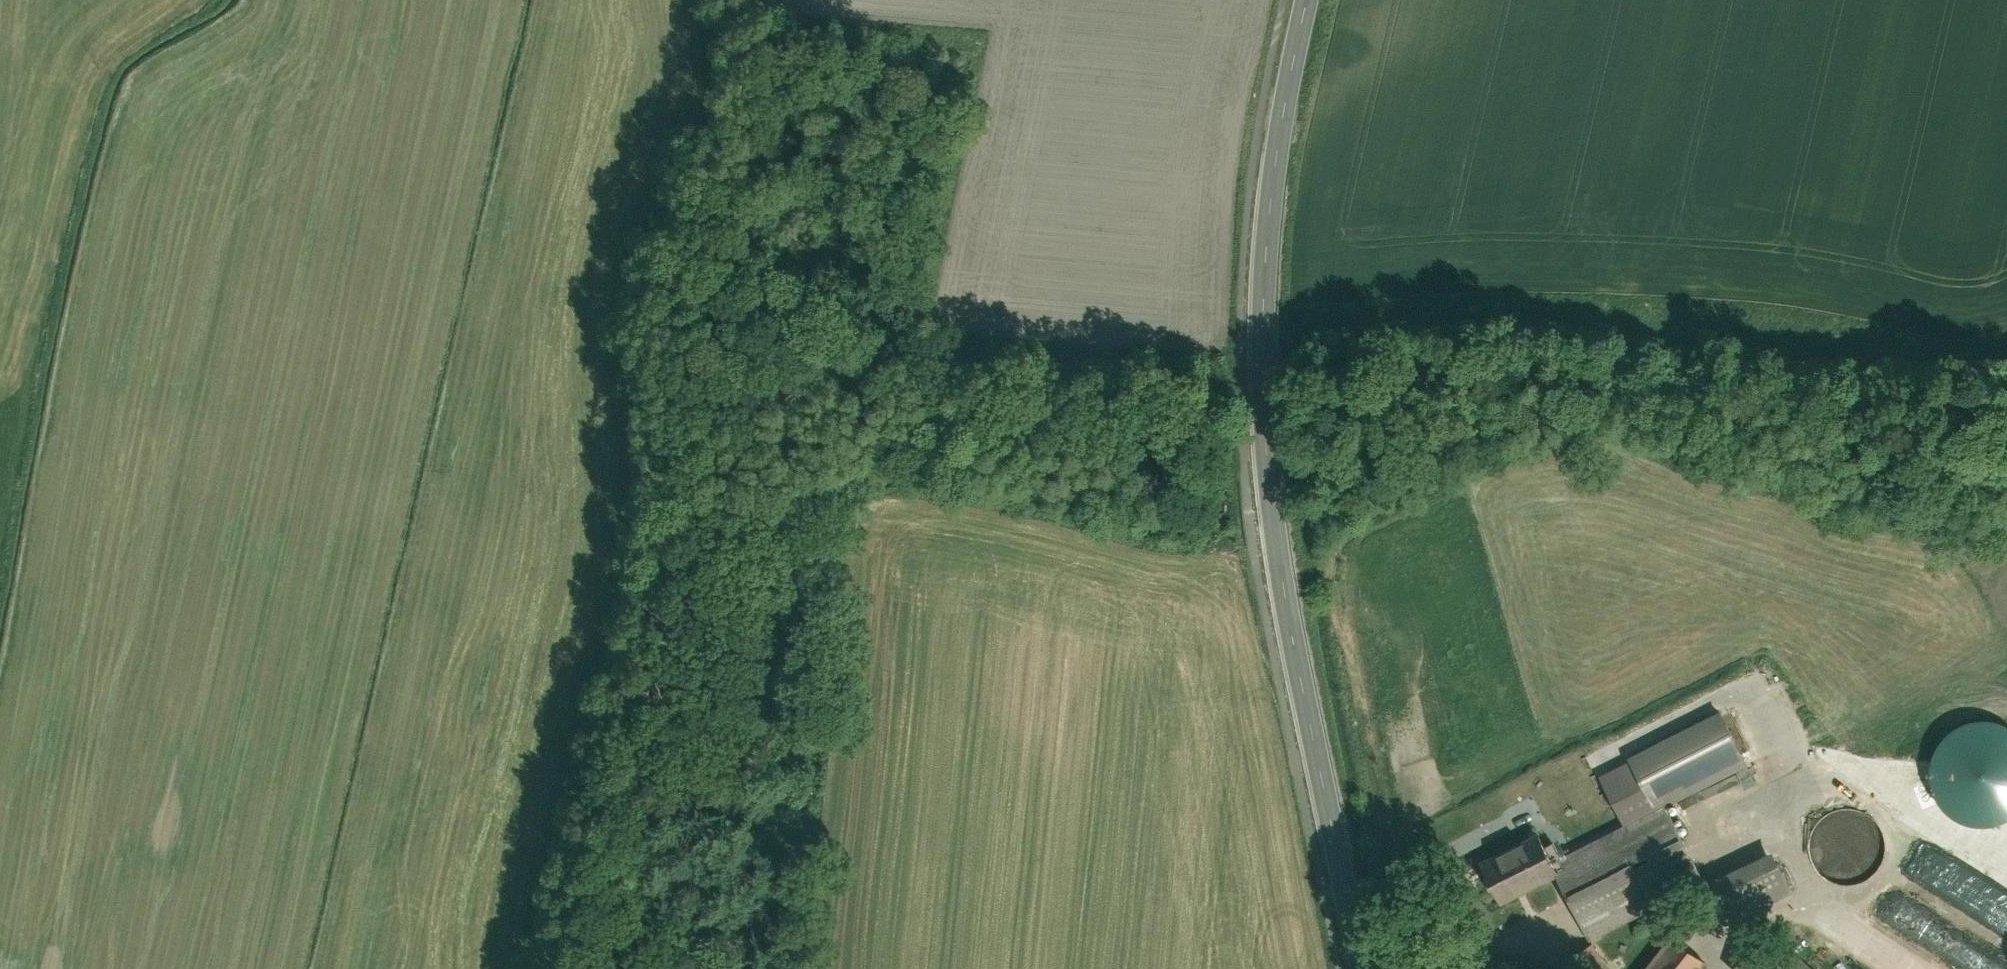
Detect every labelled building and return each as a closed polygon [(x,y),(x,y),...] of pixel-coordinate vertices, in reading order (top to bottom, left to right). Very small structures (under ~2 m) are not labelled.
[(1626,746),(1652,801),(1658,798),(1743,757),(1716,702),(1626,746)] [(1652,801),(1547,853),(1555,870),(1586,932),(1698,877),(1658,798),(1652,801)] [(1831,881),(1843,884),(1855,882),(1867,877),(1877,868),(1883,856),(1885,843),(1882,830),(1875,819),(1864,810),(1852,806),(1838,806),(1825,811),(1816,819),(1809,829),(1806,841),(1807,854),(1812,865),(1820,875),(1831,881)] [(1533,823),(1473,851),(1495,898),(1555,870),(1547,853),(1533,823)] [(1768,848),(1704,876),(1720,915),(1785,887),(1768,848)] [(1730,960),(1741,968),(1817,968),(1763,922),(1730,960)] [(1636,968),(1692,968),(1704,954),(1669,927),(1636,968)] [(1562,949),(1574,968),(1604,968),(1605,968),(1585,935),(1562,949)]
